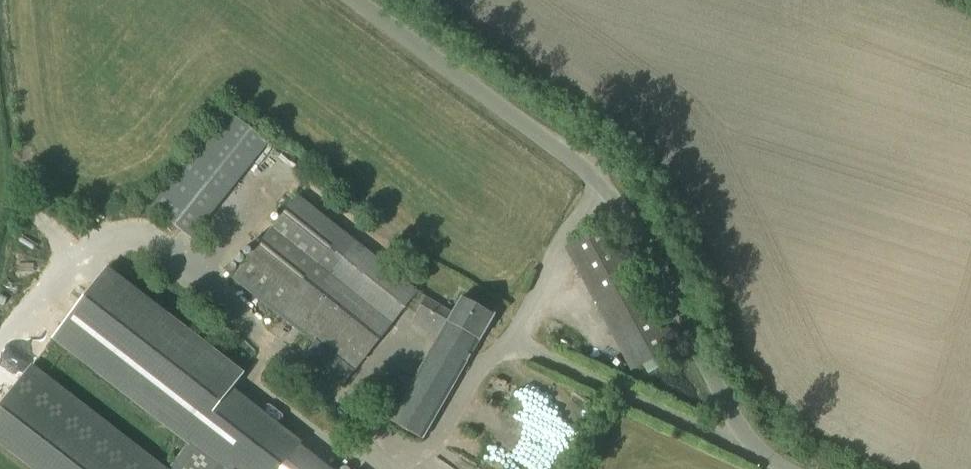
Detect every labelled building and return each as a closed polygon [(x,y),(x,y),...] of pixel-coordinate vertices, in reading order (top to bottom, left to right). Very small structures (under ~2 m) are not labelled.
[(268,145),(227,113),(151,208),(192,240),(268,145)] [(358,368),(405,308),(416,315),(411,323),(438,338),(413,381),(402,374),(377,415),(423,441),(495,316),(462,298),(452,313),(419,292),(298,196),(232,280),(313,344),(303,356),(342,387),(358,368)] [(671,352),(603,229),(564,250),(632,373),(643,367),(647,375),(666,365),(662,357),(671,352)] [(301,447),(304,443),(235,388),(246,373),(107,267),(50,341),(185,447),(168,468),(330,468),(301,447)] [(30,468),(167,468),(31,365),(0,405),(0,446),(30,468)]
